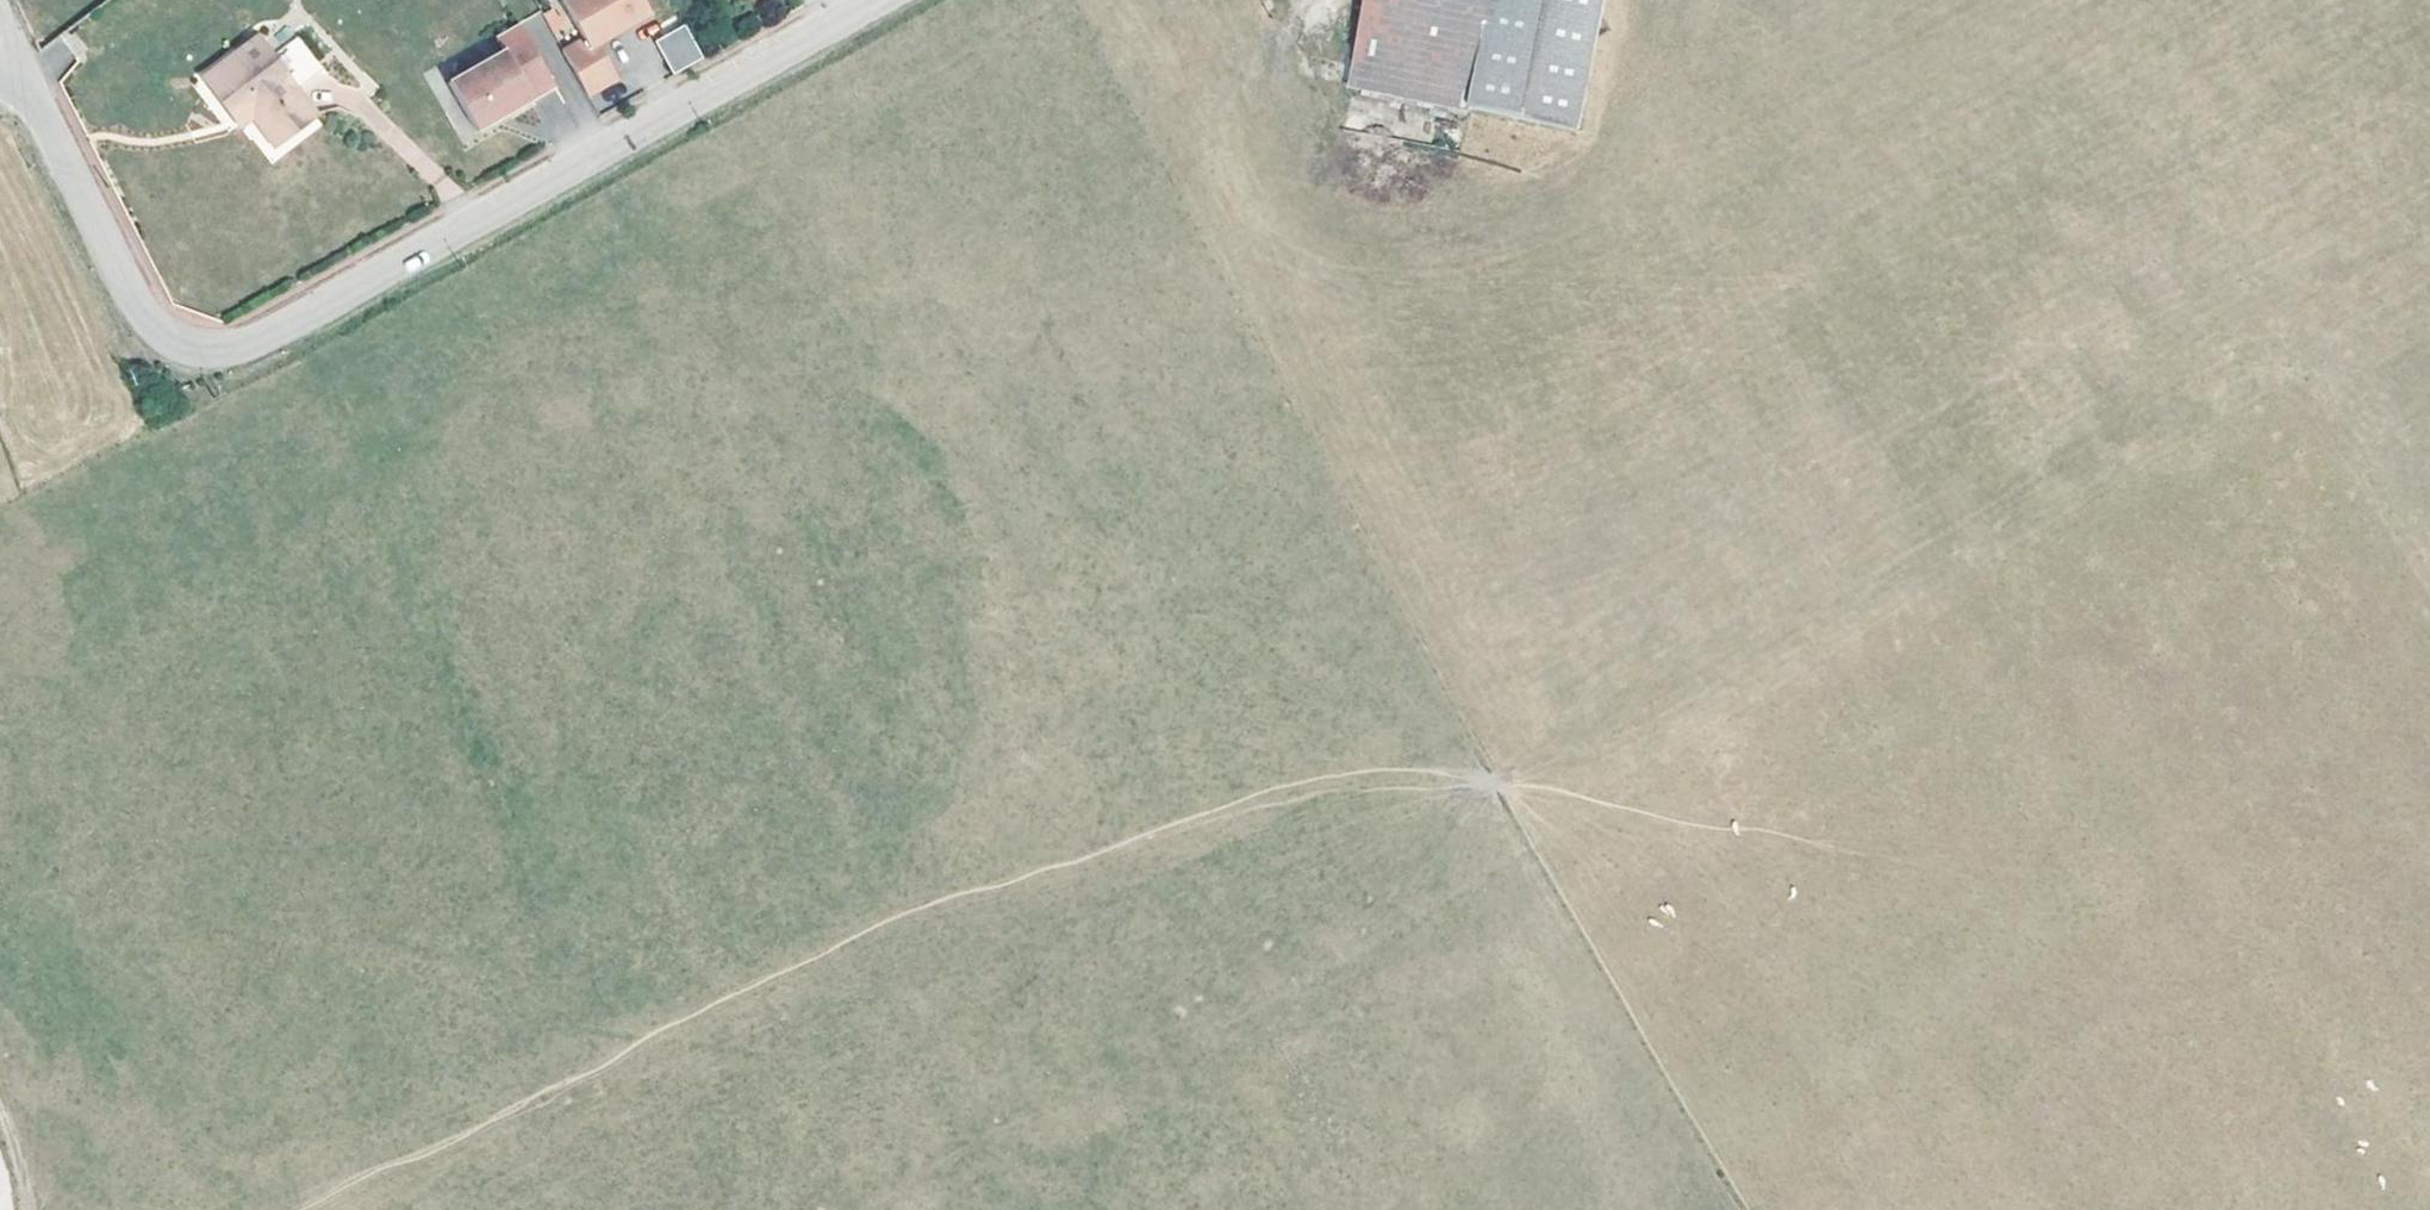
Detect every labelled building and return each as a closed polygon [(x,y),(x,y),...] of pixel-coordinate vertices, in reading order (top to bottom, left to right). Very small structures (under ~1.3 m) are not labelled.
[(559,42),(585,87),(615,71),(594,35),(646,5),(643,0),(562,0),(580,31),(559,42)] [(1346,90),(1582,142),(1613,0),(1366,0),(1346,90)] [(500,43),(446,75),(474,122),(552,78),(516,16),(493,30),(500,43)] [(687,24),(655,39),(672,75),(704,59),(687,24)] [(203,72),(231,108),(243,99),(251,109),(273,137),(311,107),(254,32),(203,72)] [(243,99),(231,108),(239,118),(251,109),(243,99)]
